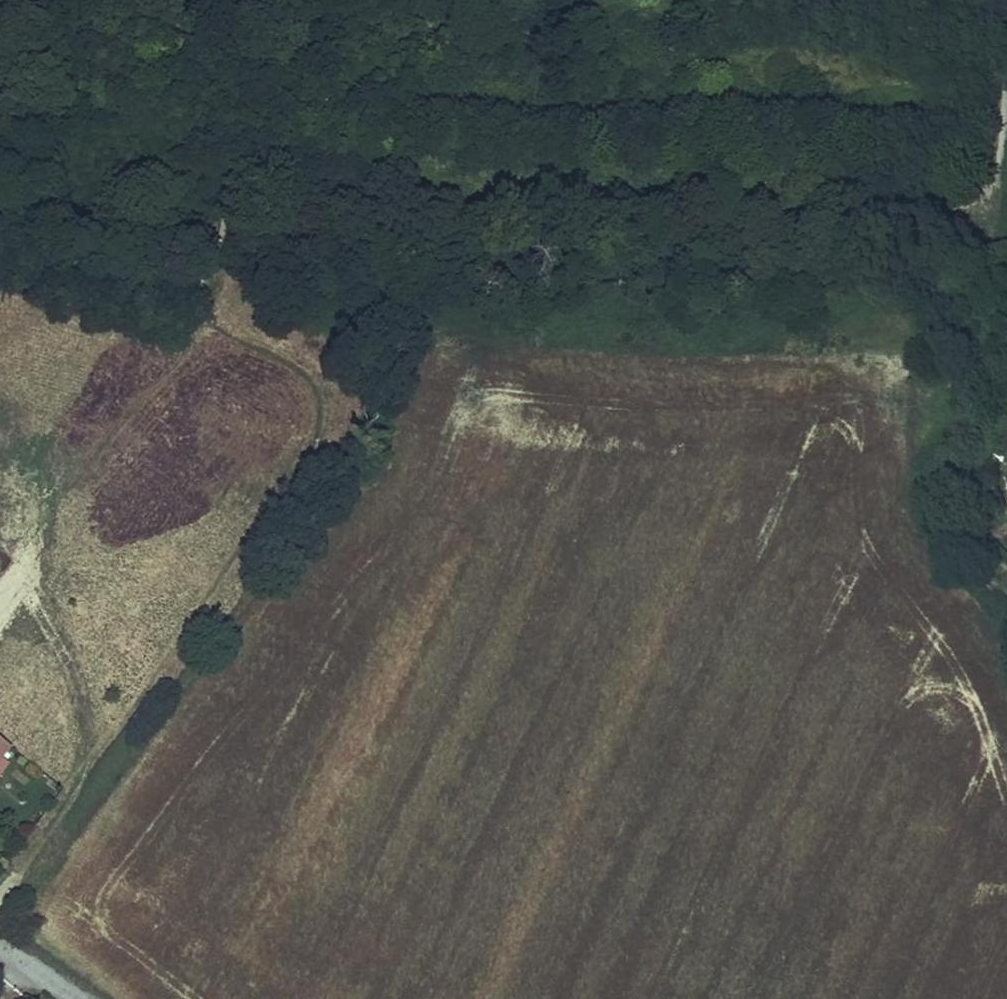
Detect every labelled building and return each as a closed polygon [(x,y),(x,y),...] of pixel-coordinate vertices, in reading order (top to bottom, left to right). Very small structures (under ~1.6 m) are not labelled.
[(0,737),(0,754),(8,743),(0,737)]
